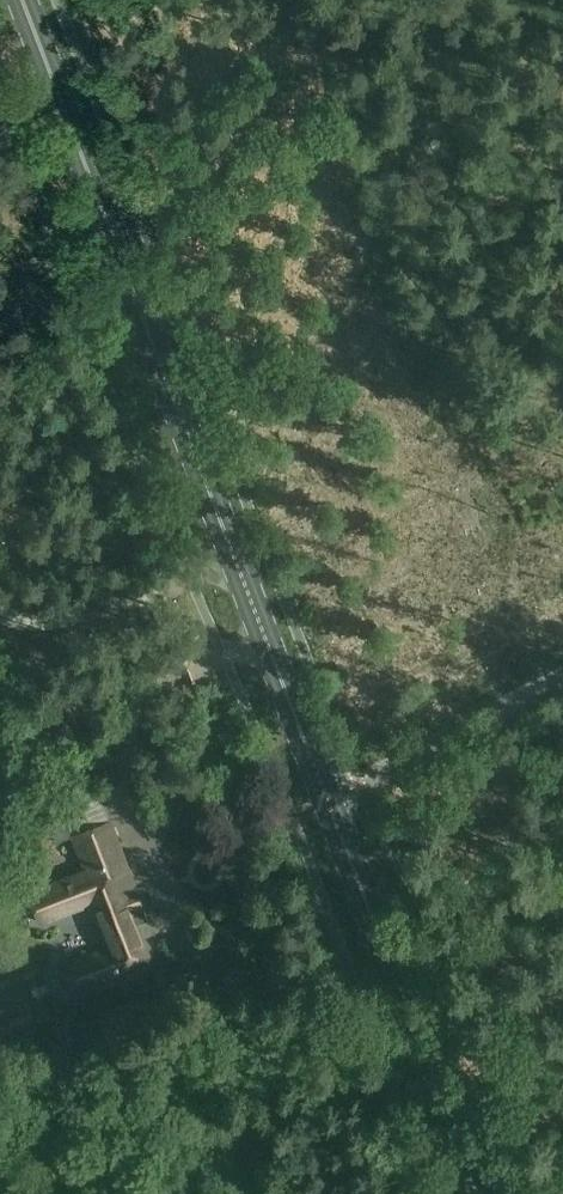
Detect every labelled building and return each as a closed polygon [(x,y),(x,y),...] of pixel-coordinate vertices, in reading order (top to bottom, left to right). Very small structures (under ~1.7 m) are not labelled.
[(98,797),(63,811),(72,833),(107,818),(98,797)] [(74,834),(87,868),(30,891),(42,920),(94,900),(112,945),(63,964),(74,994),(153,963),(137,922),(149,918),(110,820),(74,834)]
